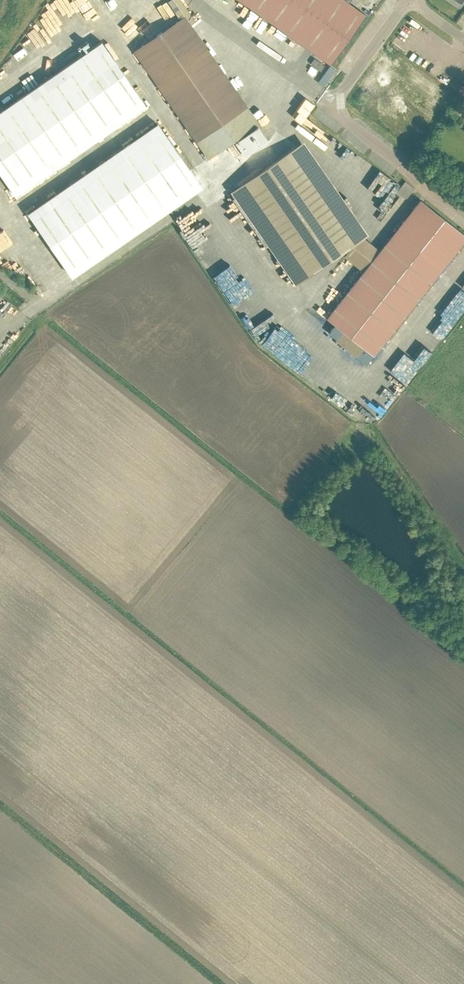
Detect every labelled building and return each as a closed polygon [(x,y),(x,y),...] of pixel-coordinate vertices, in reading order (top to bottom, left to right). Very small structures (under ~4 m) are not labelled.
[(134,50),(220,174),(270,140),(190,24),(195,21),(181,0),(169,0),(168,0),(180,18),(134,50)] [(330,64),(365,15),(348,2),(350,0),(242,0),(330,64)] [(129,28),(137,19),(134,16),(126,25),(129,28)] [(0,109),(0,174),(15,195),(145,105),(100,40),(0,109)] [(320,70),(323,65),(314,58),(311,63),(320,70)] [(156,122),(27,212),(71,276),(200,186),(156,122)] [(232,188),(295,279),(365,231),(303,140),(232,188)] [(363,158),(353,171),(359,176),(364,168),(373,175),(372,177),(378,182),(384,173),(363,158)] [(366,184),(362,194),(369,197),(373,187),(366,184)] [(342,330),(336,339),(357,356),(364,347),(374,355),(463,240),(463,233),(420,199),(379,250),(360,236),(345,256),(364,270),(326,317),(342,330)] [(254,270),(242,277),(227,253),(216,259),(217,261),(211,265),(238,312),(263,297),(259,289),(264,287),(254,270)] [(439,316),(394,378),(407,388),(452,326),(439,316)] [(285,339),(291,343),(295,337),(279,326),(267,345),(272,348),(274,344),(279,348),(285,339)]
